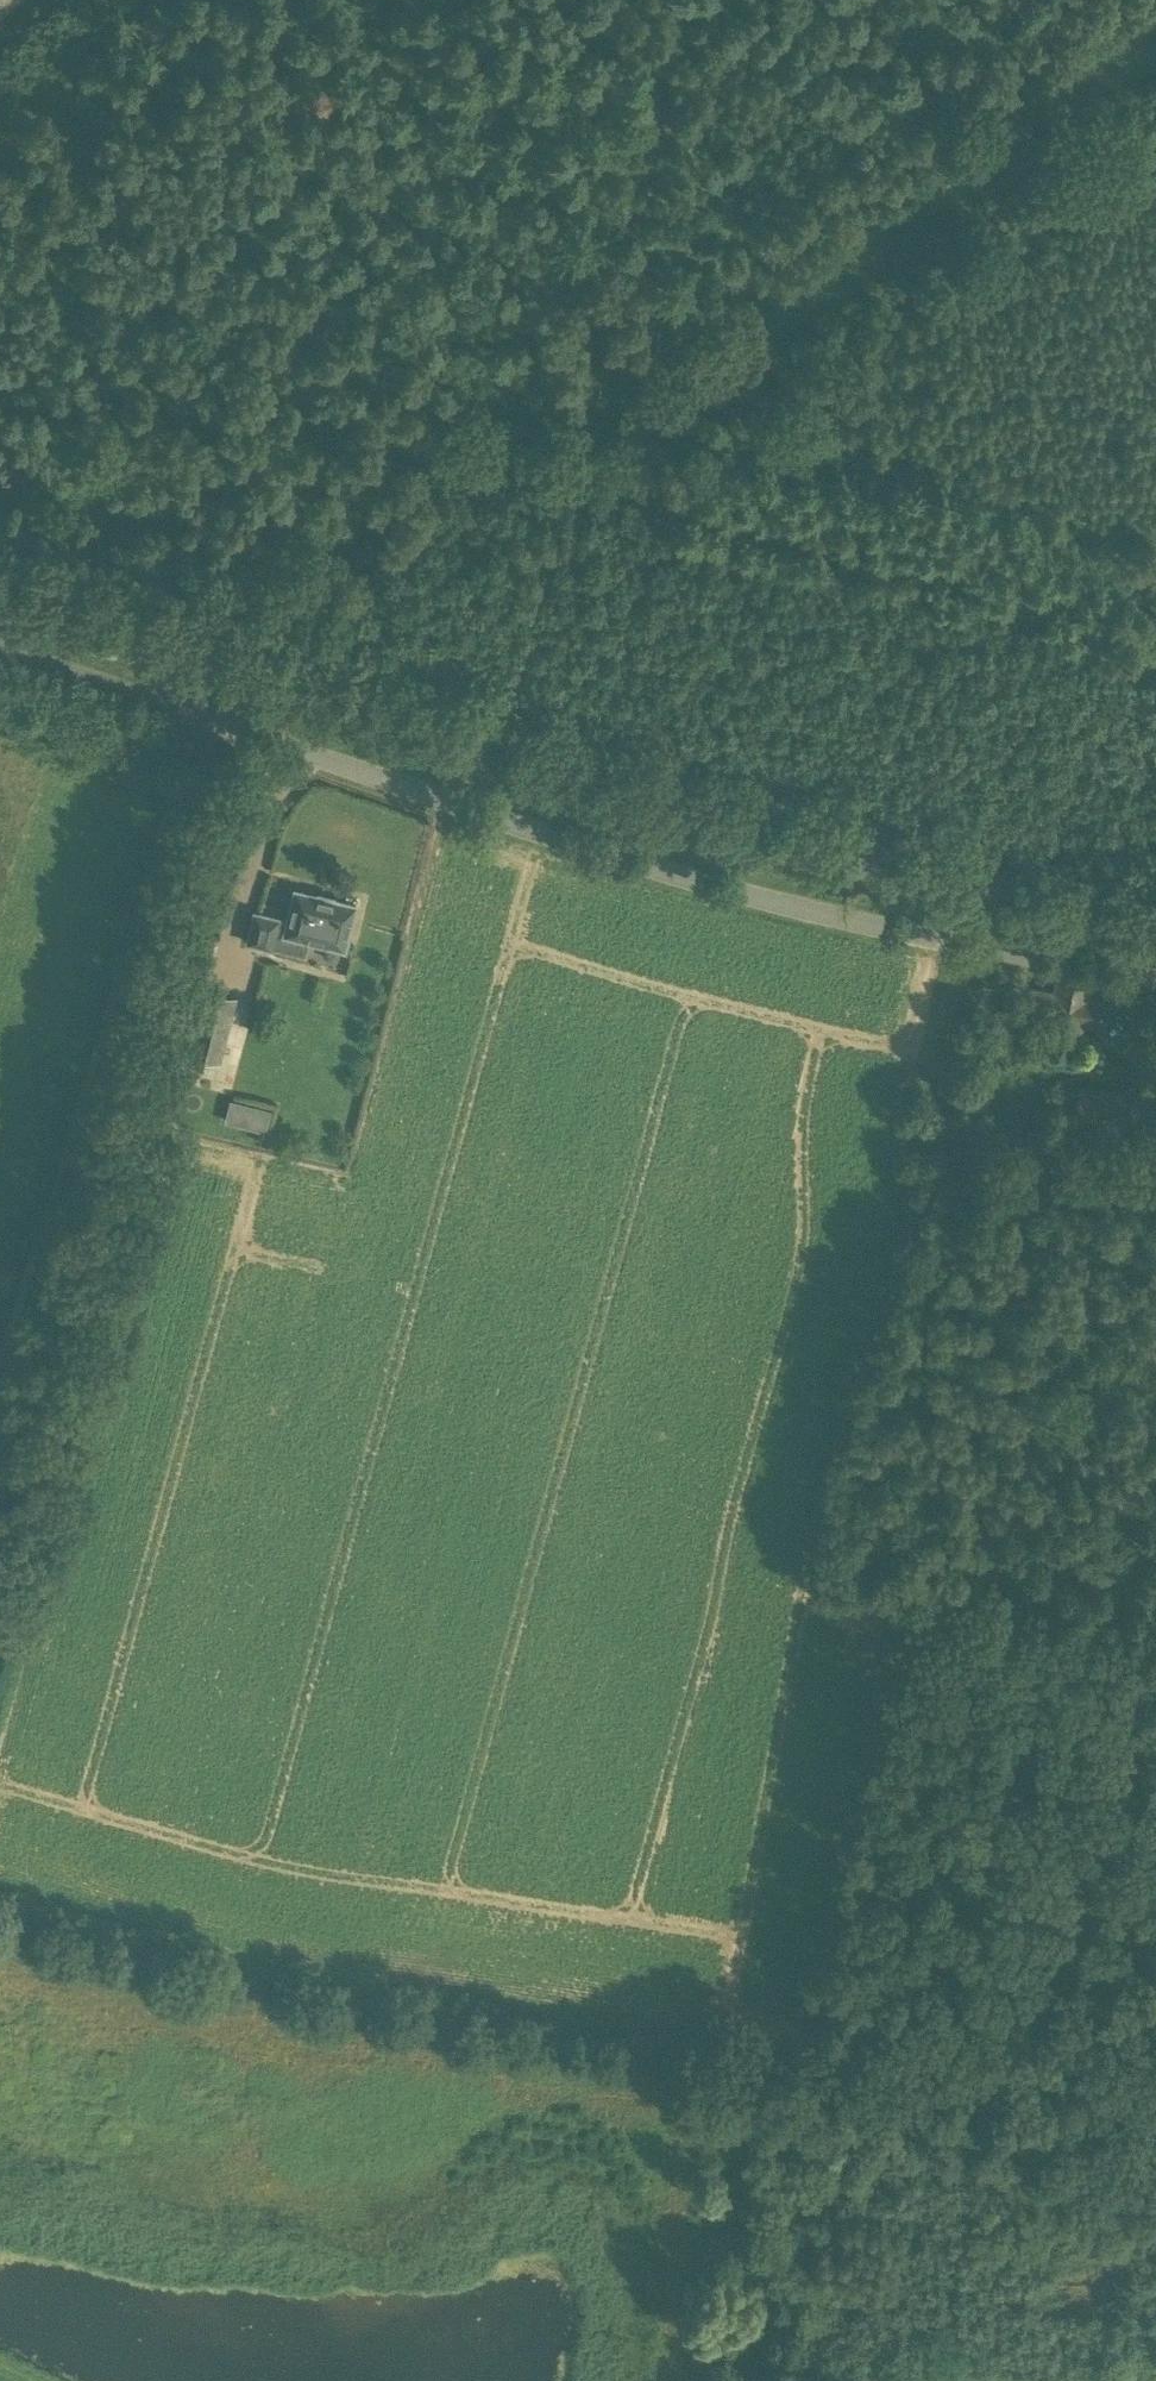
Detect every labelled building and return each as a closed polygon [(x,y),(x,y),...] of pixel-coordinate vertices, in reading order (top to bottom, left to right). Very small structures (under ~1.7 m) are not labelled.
[(343,947),(354,905),(295,891),(287,923),(279,921),(279,920),(255,913),(248,942),(272,948),(276,931),(343,947)] [(1087,997),(1089,986),(1056,980),(1054,991),(1032,987),(1026,1023),(1061,1029),(1060,1035),(1067,1036),(1068,1031),(1081,1033),(1083,1021),(1104,1025),(1108,1001),(1087,997)] [(220,1062),(237,997),(207,990),(198,1026),(182,1022),(175,1051),(220,1062)] [(1120,1132),(1126,1091),(1080,1084),(1074,1124),(1120,1132)] [(271,1109),(230,1099),(224,1121),(265,1132),(271,1109)] [(949,1136),(956,1126),(939,1115),(932,1125),(949,1136)]
